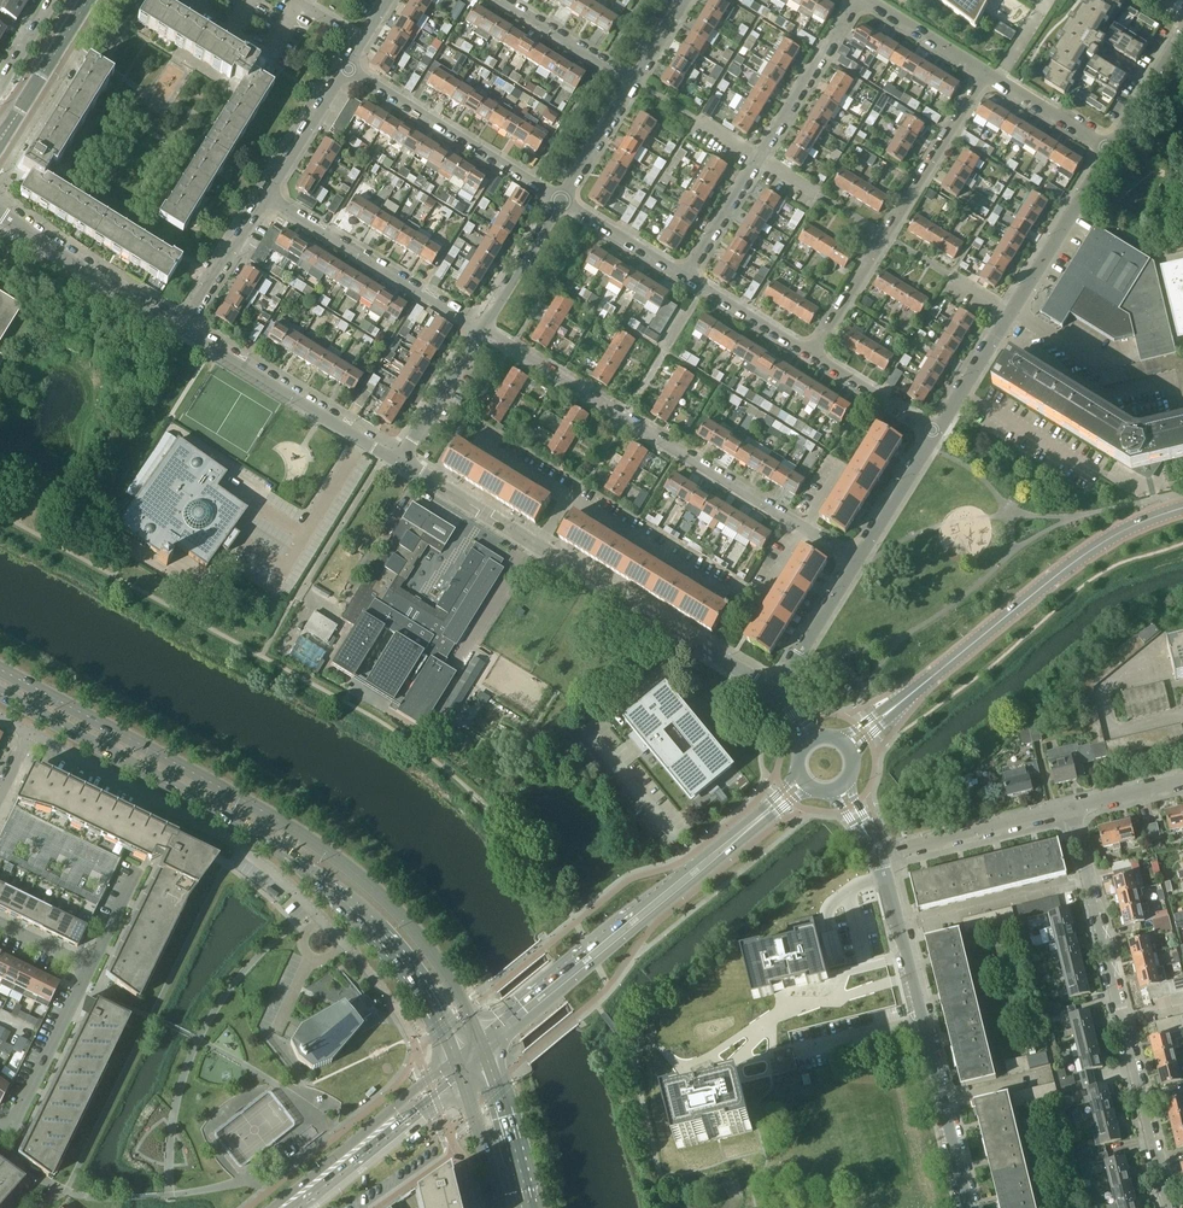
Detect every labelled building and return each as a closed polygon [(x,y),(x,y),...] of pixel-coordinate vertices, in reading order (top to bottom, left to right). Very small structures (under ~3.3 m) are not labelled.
[(12,19),(16,22),(30,0),(0,0),(0,12),(12,19)] [(216,179),(218,176),(216,175),(221,167),(223,169),(229,157),(228,156),(232,149),(234,150),(274,86),(253,73),(260,62),(245,53),(242,57),(161,6),(163,2),(159,0),(151,0),(138,21),(230,78),(233,74),(247,83),(216,134),(169,209),(165,207),(159,217),(183,231),(184,230),(182,229),(187,222),(189,223),(195,213),(193,212),(198,204),(200,205),(206,194),(205,193),(209,186),(211,187),(216,179)] [(423,15),(431,3),(427,0),(413,0),(409,6),(423,15)] [(561,3),(573,11),(580,0),(563,0),(561,3)] [(595,5),(587,0),(580,0),(573,11),(586,19),(595,5)] [(727,21),(728,21),(735,9),(721,0),(713,0),(707,9),(722,18),(727,21)] [(814,15),(823,1),(822,0),(806,0),(801,7),(814,15)] [(976,27),(983,13),(984,11),(988,3),(987,3),(983,0),(940,0),(976,27)] [(1105,41),(1100,37),(1100,38),(1094,35),(1103,20),(1107,21),(1116,5),(1119,7),(1124,0),(1093,0),(1087,10),(1084,8),(1074,24),(1071,22),(1062,36),(1065,38),(1055,54),(1058,56),(1048,72),(1051,74),(1045,83),(1065,95),(1071,86),(1068,85),(1077,69),(1074,67),(1084,51),(1089,55),(1088,58),(1093,61),(1096,57),(1096,58),(1105,43),(1106,41),(1105,41)] [(835,8),(823,1),(814,15),(826,23),(835,8)] [(459,2),(458,3),(449,16),(456,20),(465,6),(459,2)] [(595,5),(586,19),(598,26),(607,12),(595,5)] [(409,6),(401,18),(416,27),(423,15),(409,6)] [(763,6),(758,13),(763,16),(767,9),(763,6)] [(478,29),(487,15),(475,7),(466,21),(478,29)] [(1138,13),(1131,8),(1128,13),(1135,17),(1138,13)] [(719,33),(727,21),(722,18),(707,9),(700,21),(714,30),(719,33)] [(767,9),(763,16),(767,18),(771,11),(767,9)] [(607,12),(598,26),(610,34),(619,20),(607,12)] [(478,29),(490,37),(499,22),(487,15),(478,29)] [(1139,19),(1146,23),(1148,19),(1141,15),(1139,19)] [(394,30),(408,39),(416,27),(401,18),(394,30)] [(1148,19),(1146,23),(1153,28),(1156,23),(1148,19)] [(700,21),(692,33),(707,42),(714,30),(700,21)] [(787,21),(783,28),(787,31),(791,24),(787,21)] [(499,22),(490,37),(503,44),(511,30),(499,22)] [(1008,39),(1010,40),(1011,41),(1013,37),(1015,34),(1016,33),(1016,32),(1005,26),(1000,22),(1000,23),(995,31),(1008,39)] [(443,27),(450,31),(452,27),(445,23),(443,27)] [(742,24),(739,29),(747,33),(750,29),(742,24)] [(791,24),(787,31),(791,33),(796,26),(791,24)] [(859,42),(866,47),(875,32),(862,25),(849,46),(854,49),(859,42)] [(1105,43),(1115,49),(1126,32),(1115,25),(1105,41),(1106,41),(1105,43)] [(440,31),(447,35),(450,31),(443,27),(440,31)] [(747,33),(739,29),(737,33),(736,33),(731,41),(739,45),(747,33)] [(394,30),(386,42),(401,51),(408,39),(394,30)] [(511,30),(503,44),(515,52),(524,37),(511,30)] [(817,40),(815,39),(801,30),(797,37),(813,47),(817,40)] [(750,36),(758,40),(760,36),(753,31),(750,36)] [(866,47),(878,54),(887,40),(875,32),(866,47)] [(1126,56),(1137,38),(1126,32),(1115,49),(1126,56)] [(685,46),(699,55),(707,42),(692,33),(685,46)] [(456,36),(451,43),(458,47),(463,41),(456,36)] [(743,47),(748,50),(750,51),(758,40),(750,36),(743,47)] [(524,37),(515,52),(527,59),(536,45),(524,37)] [(1137,38),(1126,56),(1137,63),(1148,45),(1137,38)] [(778,53),(793,62),(800,49),(786,40),(778,53)] [(890,62),(899,48),(887,40),(878,54),(890,62)] [(386,42),(379,55),(397,66),(405,54),(401,51),(386,42)] [(464,42),(460,49),(464,51),(469,45),(464,42)] [(469,45),(464,51),(469,54),(473,47),(469,45)] [(536,45),(527,59),(539,67),(548,53),(536,45)] [(691,67),(692,66),(699,55),(685,46),(677,58),(691,67)] [(843,46),(838,53),(843,56),(844,56),(846,58),(851,51),(843,46)] [(428,51),(435,55),(437,51),(430,47),(428,51)] [(900,74),(903,70),(912,55),(899,48),(890,62),(896,65),(893,70),(900,74)] [(725,53),(731,57),(734,53),(727,49),(725,53)] [(425,55),(432,59),(435,55),(428,51),(425,55)] [(453,60),(458,63),(462,56),(458,53),(453,60)] [(548,53),(539,67),(551,74),(560,60),(548,53)] [(722,58),(729,62),(731,57),(725,53),(722,58)] [(785,74),(793,62),(778,53),(771,65),(785,74)] [(391,79),(398,67),(397,66),(379,55),(371,67),(391,79)] [(912,81),(915,77),(924,63),(912,55),(903,70),(900,74),(897,77),(903,81),(905,79),(911,83),(912,81)] [(466,58),(462,56),(458,63),(462,65),(466,58)] [(738,56),(735,60),(743,64),(745,60),(738,56)] [(838,62),(849,69),(853,62),(846,58),(844,56),(843,56),(838,62)] [(489,57),(485,64),(489,66),(493,60),(489,57)] [(1106,64),(1096,58),(1096,57),(1093,61),(1084,75),(1095,82),(1106,64)] [(691,67),(677,58),(670,70),(684,79),(688,72),(692,74),(695,69),(692,66),(691,67)] [(21,193),(76,227),(77,225),(85,230),(84,232),(95,239),(96,237),(104,242),(103,244),(112,250),(113,248),(121,253),(120,255),(131,261),(132,260),(140,264),(139,266),(149,272),(150,271),(158,276),(157,277),(167,283),(181,259),(172,253),(169,257),(44,179),(52,164),(56,167),(114,75),(89,60),(84,69),(87,72),(36,154),(32,151),(23,166),(33,172),(21,193)] [(493,60),(489,66),(493,69),(497,62),(493,60)] [(560,60),(551,74),(563,82),(572,68),(560,60)] [(740,69),(743,64),(735,60),(733,64),(740,69)] [(853,72),(857,65),(853,62),(849,69),(853,72)] [(418,67),(424,72),(427,68),(420,63),(418,67)] [(924,63),(915,77),(912,81),(924,89),(927,84),(927,85),(936,70),(924,63)] [(1106,88),(1117,70),(1106,64),(1095,82),(1106,88)] [(778,86),(785,74),(771,65),(763,77),(778,86)] [(506,77),(510,70),(506,67),(501,74),(506,77)] [(478,75),(482,78),(486,71),(482,68),(478,75)] [(572,68),(563,82),(576,90),(585,75),(572,68)] [(864,69),(860,75),(864,78),(868,71),(864,69)] [(439,92),(448,78),(436,70),(427,85),(439,92)] [(684,79),(670,70),(662,82),(676,91),(684,79)] [(927,85),(939,92),(948,78),(936,70),(927,85)] [(1128,77),(1117,70),(1106,88),(1102,93),(1113,100),(1116,95),(1117,95),(1128,77)] [(490,73),(486,71),(482,78),(486,80),(490,73)] [(872,74),(868,71),(864,78),(868,81),(872,74)] [(513,82),(517,75),(513,72),(509,79),(513,82)] [(710,77),(716,82),(719,77),(712,73),(710,77)] [(414,74),(405,88),(404,89),(411,93),(420,78),(414,74)] [(832,86),(847,95),(854,82),(840,74),(832,86)] [(517,75),(513,82),(517,84),(522,78),(517,75)] [(707,82),(714,86),(716,82),(710,77),(707,82)] [(778,86),(763,77),(756,89),(770,98),(778,86)] [(439,92),(451,100),(460,85),(448,78),(439,92)] [(961,86),(948,78),(939,92),(952,100),(961,86)] [(888,93),(892,87),(893,86),(892,86),(894,81),(891,79),(889,84),(888,83),(883,90),(888,93)] [(723,80),(721,84),(728,89),(730,84),(723,80)] [(502,90),(506,93),(511,86),(506,83),(502,90)] [(725,93),(728,89),(721,84),(718,89),(725,93)] [(460,85),(451,100),(463,107),(472,93),(460,85)] [(515,89),(511,86),(506,93),(510,95),(515,89)] [(832,86),(825,98),(839,107),(847,95),(832,86)] [(893,86),(892,87),(888,93),(892,96),(896,89),(893,86)] [(537,87),(533,94),(537,97),(541,90),(537,87)] [(763,110),(770,98),(756,89),(749,101),(748,102),(763,110)] [(541,90),(537,97),(541,99),(545,92),(541,90)] [(720,100),(723,95),(718,92),(715,97),(720,100)] [(1086,96),(1079,92),(1076,96),(1084,101),(1086,96)] [(472,93),(463,107),(475,115),(484,100),(472,93)] [(487,96),(484,100),(475,115),(487,122),(499,103),(487,96)] [(703,113),(710,118),(720,101),(713,96),(703,113)] [(347,103),(358,110),(362,104),(351,97),(347,103)] [(526,105),(530,108),(535,101),(531,98),(526,105)] [(697,98),(694,102),(701,106),(704,102),(697,98)] [(741,114),(755,123),(763,110),(748,102),(749,101),(743,98),(736,111),(741,114)] [(817,110),(831,119),(839,107),(825,98),(817,110)] [(1097,103),(1090,98),(1087,103),(1094,107),(1097,103)] [(912,99),(908,106),(913,109),(917,102),(912,99)] [(539,103),(535,101),(530,108),(534,110),(539,103)] [(864,105),(871,109),(873,105),(866,101),(864,105)] [(989,123),(998,108),(985,101),(976,115),(989,123)] [(358,110),(355,116),(354,117),(367,124),(376,110),(363,102),(362,104),(358,110)] [(499,103),(487,122),(500,130),(509,116),(512,110),(500,102),(499,103)] [(917,102),(913,109),(917,111),(921,105),(917,102)] [(344,109),(355,116),(358,110),(347,103),(344,109)] [(562,103),(558,109),(562,112),(566,105),(562,103)] [(1097,103),(1094,107),(1101,112),(1104,107),(1097,103)] [(861,109),(868,114),(871,109),(864,105),(861,109)] [(883,111),(877,107),(874,111),(881,116),(883,111)] [(553,124),(558,115),(547,108),(542,117),(553,124)] [(942,118),(941,117),(927,108),(923,115),(938,124),(942,118)] [(989,123),(1001,130),(1010,116),(998,108),(989,123)] [(344,109),(340,114),(351,121),(354,116),(354,117),(355,116),(344,109)] [(367,124),(379,132),(388,117),(376,110),(367,124)] [(817,110),(810,122),(824,131),(831,119),(817,110)] [(881,116),(874,111),(871,116),(878,120),(881,116)] [(903,130),(918,139),(925,126),(922,124),(924,121),(913,114),(911,118),(910,117),(911,116),(905,113),(897,126),(903,130)] [(337,120),(347,127),(351,121),(340,114),(337,120)] [(643,114),(635,127),(655,139),(663,127),(657,123),(643,114)] [(748,135),(755,123),(741,114),(733,126),(748,135)] [(509,116),(500,130),(512,137),(521,123),(509,116)] [(1001,130),(1013,138),(1022,123),(1010,116),(1001,130)] [(400,125),(388,117),(379,132),(391,139),(400,125)] [(337,120),(333,126),(344,132),(347,127),(337,120)] [(810,122),(802,134),(816,143),(824,131),(810,122)] [(521,123),(512,137),(524,145),(533,131),(521,123)] [(1013,138),(1025,145),(1034,131),(1022,123),(1013,138)] [(391,139),(403,147),(412,133),(400,125),(391,139)] [(849,129),(855,134),(858,130),(851,125),(849,129)] [(344,132),(333,126),(330,132),(340,138),(344,132)] [(635,127),(628,139),(642,147),(646,141),(652,144),(655,139),(635,127)] [(846,134),(853,138),(855,134),(849,129),(846,134)] [(903,130),(896,142),(910,151),(918,139),(903,130)] [(533,131),(524,145),(537,153),(546,138),(533,131)] [(961,138),(971,145),(976,137),(965,131),(961,138)] [(1025,145),(1037,153),(1046,139),(1034,131),(1025,145)] [(859,136),(865,140),(868,136),(861,132),(859,136)] [(415,154),(416,155),(425,140),(412,133),(403,147),(410,151),(407,154),(413,158),(415,154)] [(802,134),(794,147),(809,155),(816,143),(802,134)] [(353,137),(349,144),(353,146),(357,140),(353,137)] [(975,147),(980,140),(976,137),(971,145),(975,147)] [(620,151),(635,160),(642,147),(628,139),(620,151)] [(1037,153),(1049,161),(1059,146),(1046,139),(1037,153)] [(326,140),(318,152),(333,161),(340,149),(326,140)] [(357,140),(353,146),(358,149),(362,143),(357,140)] [(437,148),(425,140),(416,155),(428,162),(437,148)] [(903,163),(910,151),(896,142),(888,155),(903,163)] [(986,154),(990,146),(986,144),(982,151),(986,154)] [(990,146),(986,154),(990,156),(995,149),(990,146)] [(1049,161),(1062,168),(1071,154),(1059,146),(1049,161)] [(801,168),(809,155),(794,147),(787,159),(801,168)] [(431,170),(437,174),(449,155),(437,148),(428,162),(434,166),(431,170)] [(688,153),(681,149),(678,153),(685,157),(688,153)] [(833,154),(840,158),(843,154),(836,150),(833,154)] [(620,151),(613,163),(627,172),(635,160),(620,151)] [(972,173),(973,172),(980,160),(966,151),(958,164),(972,173)] [(311,164),(325,173),(333,161),(318,152),(311,164)] [(377,152),(373,159),(377,161),(382,155),(377,152)] [(685,157),(678,153),(676,157),(683,161),(682,162),(688,165),(691,161),(685,157)] [(701,167),(721,179),(729,166),(714,157),(709,154),(701,167)] [(831,158),(838,162),(840,158),(833,154),(831,158)] [(1071,154),(1062,168),(1074,176),(1083,161),(1071,154)] [(382,155),(377,161),(382,164),(386,157),(382,155)] [(461,163),(449,155),(437,174),(449,181),(452,177),(461,163)] [(873,155),(867,163),(873,166),(878,158),(873,155)] [(652,170),(659,175),(667,162),(660,158),(655,166),(654,166),(652,170)] [(1010,159),(1006,166),(1010,169),(1015,162),(1010,159)] [(1015,162),(1010,169),(1015,171),(1019,164),(1015,162)] [(452,177),(464,184),(473,170),(461,163),(452,177)] [(613,163),(605,175),(620,184),(627,172),(613,163)] [(311,164),(303,177),(317,185),(325,173),(311,164)] [(888,164),(885,169),(901,178),(904,173),(888,164)] [(958,164),(951,176),(965,185),(969,178),(974,181),(977,175),(973,172),(972,173),(958,164)] [(376,174),(380,167),(376,165),(372,172),(376,174)] [(402,177),(406,170),(402,167),(397,174),(402,177)] [(721,179),(701,167),(694,179),(713,191),(721,179)] [(351,172),(358,177),(361,172),(354,168),(351,172)] [(849,194),(859,179),(843,169),(834,184),(849,194)] [(411,172),(406,170),(402,177),(414,184),(417,179),(409,174),(411,172)] [(461,190),(473,198),(485,179),(486,178),(473,170),(464,184),(461,190)] [(649,175),(656,179),(657,179),(659,175),(652,170),(649,175)] [(348,176),(355,181),(358,177),(351,172),(348,176)] [(889,175),(884,172),(879,181),(883,183),(889,175)] [(673,178),(666,173),(664,177),(671,182),(673,178)] [(825,183),(828,179),(821,174),(818,179),(825,183)] [(1035,174),(1030,181),(1035,184),(1039,177),(1035,174)] [(605,175),(598,188),(612,197),(620,184),(605,175)] [(957,197),(965,185),(951,176),(943,188),(957,197)] [(296,189),(305,195),(315,201),(323,189),(317,185),(303,177),(296,189)] [(392,184),(396,187),(400,180),(396,177),(392,184)] [(496,192),(503,182),(503,181),(496,177),(490,187),(496,192)] [(671,182),(664,177),(661,182),(668,186),(671,182)] [(1039,177),(1035,184),(1039,187),(1043,179),(1039,177)] [(485,179),(473,198),(477,200),(489,181),(485,179)] [(686,192),(706,203),(713,191),(694,179),(686,192)] [(849,194),(865,203),(874,188),(859,179),(849,194)] [(400,180),(396,187),(400,189),(404,182),(400,180)] [(426,182),(422,189),(426,192),(430,185),(426,182)] [(511,183),(502,198),(509,202),(523,211),(530,199),(523,194),(520,193),(522,189),(511,183)] [(998,183),(995,187),(1002,191),(1005,187),(998,183)] [(1049,183),(1045,190),(1049,193),(1054,186),(1049,183)] [(660,184),(656,189),(663,193),(666,188),(660,184)] [(341,188),(348,193),(350,189),(343,185),(341,188)] [(430,185),(426,192),(430,194),(435,187),(430,185)] [(1064,193),(1064,192),(1054,186),(1049,193),(1060,200),(1064,193)] [(494,196),(496,192),(490,187),(487,192),(494,196)] [(1000,196),(1002,191),(995,187),(993,191),(1000,196)] [(605,209),(612,197),(598,188),(590,200),(605,209)] [(886,196),(874,188),(865,203),(880,213),(889,198),(886,196)] [(1008,189),(1005,193),(1012,197),(1015,193),(1008,189)] [(759,203),(774,211),(773,212),(778,215),(786,202),(767,190),(759,203)] [(933,199),(936,195),(930,190),(927,195),(933,199)] [(640,191),(638,195),(644,199),(647,195),(640,191)] [(416,199),(420,202),(424,195),(420,192),(416,199)] [(684,207),(698,215),(706,203),(686,192),(678,204),(683,207),(684,207)] [(1010,202),(1012,197),(1005,193),(1003,197),(1010,202)] [(1034,193),(1026,206),(1040,215),(1048,202),(1034,193)] [(346,211),(359,219),(367,205),(361,201),(363,197),(357,194),(346,211)] [(337,195),(334,199),(341,203),(344,199),(337,195)] [(429,197),(424,195),(420,202),(424,204),(429,197)] [(642,203),(644,199),(638,195),(635,199),(642,203)] [(429,197),(424,204),(432,209),(436,202),(429,197)] [(451,207),(455,200),(451,197),(446,204),(451,207)] [(483,198),(480,202),(487,207),(490,202),(483,198)] [(649,202),(656,206),(658,202),(651,198),(649,202)] [(341,203),(334,199),(327,210),(334,214),(341,203)] [(459,203),(455,200),(451,207),(455,209),(459,203)] [(380,212),(382,209),(369,201),(367,205),(359,219),(371,227),(374,221),(380,212)] [(485,211),(487,207),(480,202),(478,207),(485,211)] [(509,202),(501,214),(515,223),(518,219),(523,211),(509,202)] [(653,210),(656,206),(649,202),(646,206),(653,210)] [(774,211),(759,203),(752,215),(766,224),(773,212),(774,211)] [(631,206),(622,220),(629,224),(638,210),(631,206)] [(1026,206),(1018,218),(1033,227),(1040,215),(1026,206)] [(440,214),(445,217),(449,210),(445,207),(440,214)] [(676,219),(691,227),(698,215),(684,207),(683,207),(676,219)] [(987,216),(990,211),(983,207),(980,211),(987,216)] [(374,221),(371,227),(383,234),(392,220),(395,215),(383,208),(382,209),(380,212),(374,221)] [(453,212),(449,210),(445,217),(449,219),(453,212)] [(793,218),(790,222),(797,227),(800,222),(805,214),(798,210),(793,218)] [(964,211),(959,218),(963,220),(967,213),(964,211)] [(392,220),(383,234),(395,242),(404,227),(406,224),(400,221),(403,216),(397,212),(395,215),(392,220)] [(498,220),(494,227),(508,235),(513,227),(515,223),(501,214),(498,212),(494,218),(498,220)] [(640,231),(648,218),(641,213),(632,227),(633,227),(640,231)] [(993,213),(990,218),(997,222),(1000,217),(993,213)] [(766,224),(752,215),(744,227),(759,236),(766,224)] [(671,216),(664,228),(683,240),(691,227),(676,219),(671,216)] [(924,240),(933,225),(918,216),(909,231),(924,240)] [(994,226),(997,222),(990,218),(988,222),(994,226)] [(1025,239),(1033,227),(1018,218),(1011,230),(1025,239)] [(404,227),(395,242),(407,249),(416,235),(420,229),(408,221),(406,224),(404,227)] [(468,222),(465,226),(472,230),(475,226),(468,222)] [(797,227),(790,222),(788,227),(795,231),(797,227)] [(279,237),(283,232),(272,225),(269,231),(279,237)] [(814,250),(823,234),(808,225),(798,240),(812,248),(814,250)] [(924,240),(940,249),(949,235),(933,225),(924,240)] [(470,235),(472,230),(465,226),(463,230),(470,235)] [(1166,357),(1177,354),(1171,329),(1169,329),(1157,281),(1158,281),(1156,272),(1154,263),(1107,234),(1107,233),(1096,226),(1049,301),(1050,302),(1043,314),(1043,313),(1042,314),(1043,314),(1052,320),(1052,321),(1063,328),(1071,314),(1115,342),(1134,337),(1134,338),(1135,338),(1142,363),(1144,362),(1151,360),(1158,359),(1166,357)] [(494,227),(486,239),(500,248),(503,243),(508,235),(494,227)] [(737,240),(751,248),(759,236),(744,227),(737,240)] [(683,240),(664,228),(657,240),(675,252),(683,240)] [(1158,229),(1153,237),(1160,241),(1165,232),(1158,229)] [(275,244),(272,249),(271,250),(284,258),(297,237),(284,230),(283,232),(279,237),(275,243),(275,244)] [(1011,230),(1003,243),(1017,252),(1025,239),(1011,230)] [(275,243),(279,237),(269,231),(265,237),(275,243)] [(814,250),(829,259),(839,244),(823,234),(814,250)] [(419,257),(428,242),(416,235),(407,249),(419,257)] [(949,235),(940,249),(955,259),(964,244),(949,235)] [(272,249),(275,244),(275,243),(265,237),(261,242),(272,249)] [(297,237),(284,258),(296,266),(300,259),(309,245),(297,237)] [(978,237),(975,242),(982,246),(985,241),(978,237)] [(486,239),(479,251),(493,260),(498,252),(500,248),(486,239)] [(744,260),(749,263),(753,257),(747,254),(751,248),(737,240),(729,251),(744,260)] [(268,255),(271,250),(272,249),(261,242),(258,248),(268,255)] [(428,242),(419,257),(432,265),(441,250),(428,242)] [(778,242),(775,246),(782,251),(785,246),(778,242)] [(979,251),(982,246),(975,242),(972,247),(979,251)] [(996,255),(1010,264),(1017,252),(1003,243),(996,255)] [(854,253),(839,244),(829,259),(845,269),(854,253)] [(309,245),(300,259),(296,266),(303,270),(308,273),(312,267),(321,253),(309,245)] [(453,246),(450,250),(457,255),(460,251),(453,246)] [(779,255),(782,251),(775,246),(772,251),(779,255)] [(472,247),(465,259),(471,263),(485,272),(488,268),(493,260),(479,251),(472,247)] [(265,261),(268,255),(258,248),(254,254),(265,261)] [(587,263),(600,270),(608,256),(596,249),(587,263)] [(450,250),(448,255),(455,259),(457,255),(450,250)] [(729,251),(722,264),(736,273),(740,266),(745,269),(749,263),(744,260),(729,251)] [(333,260),(321,253),(312,267),(308,273),(307,274),(320,282),(320,281),(324,283),(327,278),(323,276),(324,274),(333,260)] [(261,266),(265,261),(254,254),(251,260),(261,266)] [(996,255),(988,267),(1003,276),(1010,264),(996,255)] [(621,264),(608,256),(600,270),(612,278),(621,264)] [(345,268),(333,260),(324,274),(336,282),(337,282),(345,268)] [(444,261),(441,265),(448,269),(451,265),(444,261)] [(970,266),(963,262),(960,266),(967,270),(970,266)] [(471,263),(463,275),(478,284),(483,276),(485,272),(471,263)] [(612,278),(609,283),(622,291),(625,286),(624,285),(633,271),(621,264),(612,278)] [(736,273),(722,264),(714,276),(733,288),(736,282),(732,279),(736,273)] [(273,265),(269,271),(274,274),(278,268),(273,265)] [(441,265),(435,276),(442,280),(448,269),(441,265)] [(1165,270),(1181,336),(1182,335),(1182,265),(1165,270)] [(763,266),(760,271),(767,275),(770,271),(763,266)] [(988,267),(984,273),(980,270),(976,276),(981,279),(995,288),(1003,276),(988,267)] [(239,280),(253,289),(258,293),(266,280),(247,268),(239,280)] [(278,268),(274,274),(278,277),(282,270),(278,268)] [(338,290),(341,285),(349,290),(358,275),(345,268),(337,282),(336,282),(333,287),(338,290)] [(624,285),(625,286),(636,293),(645,279),(633,271),(624,285)] [(764,279),(767,275),(760,271),(757,275),(764,279)] [(873,286),(889,296),(898,281),(883,272),(877,280),(873,278),(868,288),(872,290),(873,286)] [(369,283),(358,275),(349,290),(354,293),(351,298),(353,299),(358,302),(361,297),(369,283)] [(456,288),(461,291),(463,292),(470,296),(478,284),(463,275),(459,282),(456,288)] [(788,291),(779,306),(795,315),(804,300),(797,296),(799,292),(796,290),(803,279),(798,276),(789,291),(788,291)] [(298,290),(302,283),(298,280),(296,283),(289,278),(286,283),(293,288),(293,287),(298,290)] [(645,279),(636,293),(633,299),(645,306),(649,300),(657,286),(645,279)] [(751,300),(760,286),(763,282),(757,279),(755,282),(754,281),(745,296),(751,300)] [(258,293),(253,289),(239,280),(231,292),(245,301),(250,305),(251,305),(259,293),(258,293)] [(764,296),(779,306),(788,291),(773,281),(764,296)] [(898,281),(889,296),(904,305),(904,306),(914,291),(898,281)] [(302,283),(298,290),(310,297),(314,291),(306,286),(306,285),(302,283)] [(361,297),(373,305),(382,290),(369,283),(361,297)] [(670,294),(657,286),(649,300),(662,308),(663,305),(667,299),(670,294)] [(583,298),(588,291),(583,288),(579,295),(583,298)] [(394,298),(382,290),(373,305),(385,312),(394,298)] [(592,293),(588,291),(583,298),(596,306),(600,299),(592,294),(592,293)] [(914,291),(904,306),(907,307),(920,315),(929,300),(914,291)] [(231,292),(224,304),(238,314),(243,317),(250,305),(245,301),(231,292)] [(300,295),(296,292),(292,299),(296,302),(300,295)] [(23,307),(0,293),(0,343),(23,307)] [(550,308),(565,318),(575,302),(560,293),(550,308)] [(323,295),(318,302),(323,304),(327,298),(323,295)] [(274,296),(271,300),(278,304),(281,300),(274,296)] [(869,310),(871,307),(874,302),(866,297),(861,305),(869,310)] [(327,298),(323,304),(327,307),(331,300),(327,298)] [(406,305),(394,298),(385,312),(382,317),(387,320),(391,316),(397,320),(406,305)] [(933,310),(940,315),(943,310),(940,309),(943,303),(949,307),(951,304),(940,298),(933,310)] [(678,306),(667,299),(663,305),(674,312),(678,306)] [(276,308),(278,304),(271,300),(269,304),(276,308)] [(804,300),(795,315),(810,325),(819,310),(804,300)] [(604,310),(608,312),(612,306),(608,303),(604,310)] [(238,314),(224,304),(216,317),(230,326),(238,314)] [(312,312),(316,314),(320,307),(316,305),(312,312)] [(417,305),(410,316),(417,320),(423,310),(424,309),(417,305)] [(671,318),(674,312),(663,305),(662,308),(660,311),(671,318)] [(616,308),(612,306),(608,312),(612,315),(616,308)] [(325,310),(320,307),(316,314),(320,317),(325,310)] [(550,308),(541,324),(556,333),(565,318),(550,308)] [(346,310),(342,317),(347,319),(351,313),(346,310)] [(940,315),(933,310),(930,314),(937,319),(940,315)] [(660,311),(656,317),(667,324),(671,318),(660,311)] [(949,320),(953,323),(968,332),(976,319),(961,311),(957,317),(953,314),(949,320)] [(268,321),(271,317),(264,313),(261,317),(268,321)] [(351,313),(347,319),(351,322),(355,315),(351,313)] [(632,328),(636,321),(637,321),(640,316),(636,313),(633,318),(632,318),(628,325),(632,328)] [(410,316),(408,320),(414,324),(417,320),(410,316)] [(705,343),(717,323),(705,316),(693,336),(705,343)] [(280,317),(268,338),(270,339),(272,340),(280,345),(289,331),(293,325),(280,317)] [(664,329),(667,324),(656,317),(653,323),(664,329)] [(929,317),(925,322),(930,325),(934,320),(929,317)] [(429,331),(443,340),(451,327),(437,318),(429,331)] [(336,327),(341,330),(345,323),(341,320),(336,327)] [(641,324),(637,321),(636,321),(632,328),(645,336),(645,335),(649,329),(648,330),(641,325),(641,324)] [(257,323),(249,337),(248,338),(255,342),(264,327),(257,323)] [(349,325),(345,323),(341,330),(345,332),(349,325)] [(653,323),(649,329),(660,335),(664,329),(653,323)] [(708,339),(720,346),(729,331),(717,323),(705,343),(708,339)] [(953,323),(946,335),(960,344),(968,332),(953,323)] [(546,348),(556,333),(541,324),(531,339),(546,348)] [(371,325),(367,332),(371,335),(375,328),(371,325)] [(404,326),(401,330),(408,334),(411,330),(404,326)] [(583,335),(585,330),(579,326),(576,331),(583,335)] [(849,327),(848,327),(839,342),(854,352),(864,336),(849,327)] [(375,328),(371,335),(375,337),(379,330),(375,328)] [(425,328),(417,340),(436,351),(443,340),(429,331),(425,328)] [(660,335),(649,329),(645,335),(657,343),(661,336),(660,335)] [(361,342),(365,345),(369,338),(357,330),(354,335),(352,337),(360,342),(361,342)] [(401,330),(399,334),(404,338),(405,339),(408,334),(401,330)] [(612,346),(626,355),(636,339),(621,330),(612,346)] [(921,330),(918,335),(925,339),(927,335),(921,330)] [(289,331),(280,345),(289,350),(293,353),(303,335),(298,332),(296,335),(289,331)] [(729,331),(720,346),(732,353),(741,338),(729,331)] [(303,335),(293,353),(297,355),(305,360),(313,346),(307,342),(310,337),(304,334),(304,335),(303,335)] [(922,343),(925,339),(918,335),(915,339),(922,343)] [(953,356),(960,344),(946,335),(942,342),(938,339),(935,345),(953,356)] [(854,352),(869,361),(879,345),(864,336),(854,352)] [(373,340),(369,338),(365,345),(369,347),(373,340)] [(732,353),(744,361),(754,346),(741,338),(732,353)] [(436,351),(417,340),(409,352),(414,355),(428,364),(436,351)] [(687,362),(691,365),(696,358),(692,355),(693,354),(687,351),(691,345),(688,343),(679,357),(687,362)] [(879,345),(869,361),(885,371),(891,362),(894,356),(895,355),(879,345)] [(935,353),(931,360),(945,368),(953,356),(935,345),(931,351),(935,353)] [(313,346),(305,360),(313,365),(317,368),(326,354),(313,346)] [(612,346),(602,361),(617,370),(626,355),(612,346)] [(741,367),(753,375),(766,354),(754,346),(744,361),(741,367)] [(389,350),(386,354),(393,359),(395,354),(389,350)] [(326,354),(317,368),(321,370),(329,375),(338,361),(326,354)] [(390,363),(393,359),(386,354),(384,359),(390,363)] [(753,375),(765,382),(778,361),(766,354),(753,375)] [(1176,370),(1182,359),(1182,354),(1177,355),(1177,354),(1166,357),(1169,371),(1176,370)] [(414,355),(407,367),(421,376),(428,364),(414,355)] [(905,355),(903,359),(910,363),(912,359),(905,355)] [(1152,466),(1182,458),(1182,422),(1144,432),(1143,430),(1135,429),(1134,430),(1012,355),(994,384),(1130,469),(1131,469),(1131,470),(1132,470),(1133,470),(1134,470),(1152,466)] [(1158,359),(1162,373),(1169,371),(1166,357),(1158,359)] [(702,362),(700,361),(696,358),(691,365),(696,368),(704,372),(709,363),(704,360),(702,362)] [(907,368),(910,363),(903,359),(900,363),(907,368)] [(1151,360),(1154,375),(1162,373),(1158,359),(1151,360)] [(931,360),(923,372),(938,381),(945,368),(931,360)] [(1144,362),(1147,377),(1154,375),(1151,360),(1144,362)] [(338,361),(329,375),(337,380),(341,383),(350,369),(350,368),(352,365),(346,361),(344,365),(338,361)] [(607,385),(617,370),(602,361),(593,376),(607,385)] [(777,389),(778,388),(790,368),(778,361),(765,382),(777,389)] [(1136,365),(1140,378),(1147,377),(1144,362),(1142,363),(1136,365)] [(1129,366),(1132,380),(1140,378),(1136,365),(1129,366)] [(1125,382),(1132,380),(1129,366),(1122,368),(1125,382)] [(407,367),(399,379),(413,388),(421,376),(407,367)] [(670,382),(685,391),(694,376),(680,367),(670,382)] [(530,377),(529,377),(514,368),(504,383),(520,393),(530,377)] [(802,376),(790,368),(778,388),(777,389),(776,391),(783,395),(784,393),(790,397),(794,391),(793,391),(802,376)] [(1118,384),(1125,382),(1122,368),(1114,370),(1118,384)] [(350,369),(341,383),(345,385),(354,390),(362,376),(350,369)] [(894,388),(903,374),(896,369),(887,384),(894,388)] [(712,377),(716,380),(721,373),(716,370),(712,377)] [(1107,372),(1110,385),(1118,384),(1114,370),(1107,372)] [(923,372),(916,384),(930,393),(938,381),(923,372)] [(1103,387),(1110,385),(1107,372),(1100,373),(1103,387)] [(725,375),(721,373),(716,380),(721,382),(725,375)] [(374,374),(371,379),(378,383),(381,379),(374,374)] [(814,383),(802,376),(793,391),(794,391),(805,398),(814,383)] [(375,387),(378,383),(371,379),(368,383),(375,387)] [(406,400),(413,388),(399,379),(392,391),(406,400)] [(670,382),(661,398),(675,406),(685,391),(670,382)] [(504,383),(495,398),(511,408),(520,393),(504,383)] [(827,391),(814,383),(805,398),(803,403),(809,406),(812,401),(819,405),(827,391)] [(923,405),(930,393),(916,384),(908,396),(923,405)] [(741,385),(736,392),(741,395),(745,388),(741,385)] [(384,404),(384,403),(398,412),(406,400),(392,391),(387,388),(379,401),(384,404)] [(745,388),(741,395),(745,397),(749,391),(745,388)] [(362,408),(363,407),(371,394),(365,389),(355,404),(362,408)] [(839,399),(827,391),(819,405),(824,409),(821,413),(828,417),(831,413),(839,399)] [(730,402),(734,405),(738,398),(734,395),(730,402)] [(511,408),(495,398),(485,414),(501,423),(511,408)] [(675,406),(661,398),(651,413),(666,422),(675,406)] [(738,398),(734,405),(739,407),(743,401),(738,398)] [(852,406),(839,399),(831,413),(843,420),(852,406)] [(765,410),(769,403),(765,400),(760,407),(765,410)] [(384,403),(384,404),(377,416),(391,424),(398,412),(384,403)] [(769,403),(765,410),(777,418),(782,410),(769,403)] [(565,421),(580,430),(590,415),(574,405),(565,421)] [(754,418),(759,420),(763,413),(759,411),(754,418)] [(767,416),(763,413),(759,420),(763,423),(767,416)] [(790,415),(785,422),(789,425),(794,418),(790,415)] [(690,427),(695,420),(691,417),(686,425),(690,427)] [(794,418),(789,425),(794,427),(798,420),(794,418)] [(711,442),(720,428),(707,420),(698,434),(711,442)] [(565,421),(555,436),(571,445),(580,430),(565,421)] [(498,422),(495,426),(502,430),(505,427),(500,423),(498,422)] [(711,442),(723,450),(732,435),(725,431),(728,427),(723,423),(720,428),(711,442)] [(806,425),(802,431),(802,432),(814,440),(818,433),(806,425)] [(779,433),(783,435),(787,428),(783,426),(779,433)] [(878,426),(827,508),(821,518),(822,519),(832,525),(846,534),(903,441),(889,433),(889,432),(880,427),(878,426)] [(791,431),(787,428),(783,435),(787,438),(791,431)] [(822,435),(818,433),(814,440),(818,442),(822,435)] [(723,450),(735,457),(744,443),(745,443),(746,440),(741,437),(739,440),(732,435),(723,450)] [(803,447),(807,441),(799,435),(793,445),(801,450),(803,447)] [(561,461),(571,445),(555,436),(546,451),(561,461)] [(178,439),(118,525),(133,536),(136,531),(154,543),(150,548),(161,556),(158,559),(167,565),(172,557),(169,555),(175,545),(206,567),(220,547),(227,552),(240,534),(233,529),(247,509),(216,488),(226,473),(211,463),(208,468),(190,455),(194,450),(178,439)] [(803,447),(807,450),(812,443),(807,441),(803,447)] [(552,499),(469,448),(459,442),(458,443),(452,453),(453,453),(444,467),(537,524),(551,501),(551,500),(552,499)] [(634,442),(624,457),(639,467),(647,455),(653,459),(655,455),(634,442)] [(735,457),(748,465),(757,450),(745,443),(744,443),(735,457)] [(816,446),(812,443),(807,450),(812,453),(816,446)] [(760,444),(757,450),(748,465),(760,472),(773,452),(760,444)] [(760,472),(772,480),(781,465),(785,459),(773,452),(760,472)] [(624,457),(615,472),(630,482),(639,467),(624,457)] [(772,480),(784,487),(793,473),(795,470),(790,466),(788,469),(781,465),(772,480)] [(621,497),(630,482),(615,472),(605,488),(621,497)] [(805,480),(793,473),(784,487),(797,495),(805,480)] [(678,496),(687,482),(674,474),(666,488),(678,496)] [(699,489),(687,482),(678,496),(690,504),(699,489)] [(702,511),(711,497),(699,489),(690,504),(686,510),(698,518),(702,511)] [(127,512),(134,501),(128,497),(121,508),(127,512)] [(714,519),(723,505),(711,497),(702,511),(708,515),(704,521),(710,525),(714,519)] [(632,506),(640,510),(643,506),(635,502),(632,506)] [(343,645),(331,665),(353,679),(384,628),(409,644),(391,673),(392,673),(379,693),(407,711),(404,717),(422,728),(456,674),(445,667),(446,664),(444,663),(455,645),(456,646),(503,569),(499,567),(501,564),(504,565),(506,562),(474,542),(474,543),(475,544),(459,569),(460,570),(459,573),(458,572),(448,586),(450,587),(446,593),(445,592),(436,607),(437,608),(435,611),(400,589),(404,581),(405,582),(414,567),(413,567),(418,558),(419,559),(428,545),(440,553),(455,530),(412,504),(392,535),(384,549),(362,584),(346,610),(341,618),(353,626),(354,627),(343,645)] [(727,527),(736,512),(723,505),(714,519),(727,527)] [(739,534),(747,520),(736,512),(727,527),(733,531),(730,535),(736,539),(738,534),(739,534)] [(723,604),(585,519),(575,513),(574,515),(568,524),(560,538),(713,633),(722,619),(723,619),(728,610),(729,608),(731,609),(732,607),(730,606),(731,604),(740,610),(746,600),(731,591),(725,601),(723,604)] [(656,519),(649,515),(646,519),(653,524),(656,519)] [(747,520),(739,534),(751,542),(760,528),(747,520)] [(664,531),(671,535),(674,530),(667,526),(664,531)] [(760,528),(751,542),(764,550),(773,535),(760,528)] [(681,535),(674,530),(671,535),(678,539),(681,535)] [(691,541),(688,545),(695,550),(698,545),(691,541)] [(698,545),(695,550),(703,554),(705,550),(698,545)] [(803,547),(752,629),(746,639),(747,640),(757,647),(757,646),(771,655),(828,562),(814,554),(815,554),(805,547),(805,548),(803,547)] [(723,561),(720,565),(727,569),(729,565),(728,564),(731,558),(726,555),(723,561)] [(713,561),(720,565),(723,561),(716,556),(713,561)] [(747,576),(747,575),(741,571),(738,576),(745,580),(747,576)] [(315,584),(312,589),(319,594),(322,589),(315,584)] [(323,589),(320,594),(328,599),(330,594),(323,589)] [(338,626),(314,612),(303,629),(327,643),(338,626)] [(1139,633),(1136,635),(1145,646),(1162,632),(1153,621),(1144,628),(1142,626),(1137,630),(1139,633)] [(1131,639),(1141,650),(1145,646),(1136,635),(1131,639)] [(300,636),(288,656),(317,674),(325,662),(322,660),(326,653),(300,636)] [(1135,655),(1141,650),(1131,639),(1126,643),(1135,655)] [(1129,659),(1135,655),(1126,643),(1120,648),(1129,659)] [(1168,646),(1176,679),(1176,680),(1177,680),(1176,677),(1182,675),(1182,643),(1169,646),(1169,645),(1168,646)] [(1124,664),(1129,659),(1120,648),(1115,653),(1124,664)] [(1118,668),(1124,664),(1115,653),(1109,657),(1118,668)] [(474,657),(451,695),(462,701),(485,664),(474,657)] [(1112,673),(1118,668),(1109,657),(1103,662),(1112,673)] [(1107,678),(1112,673),(1103,662),(1098,666),(1107,678)] [(1101,682),(1107,678),(1098,666),(1092,671),(1101,682)] [(1096,687),(1101,682),(1092,671),(1087,675),(1096,687)] [(1094,693),(1096,687),(1087,675),(1076,684),(1080,697),(1094,693)] [(1158,684),(1161,697),(1168,696),(1165,682),(1158,684)] [(667,683),(624,719),(634,732),(629,737),(643,754),(643,755),(649,750),(659,762),(690,799),(692,802),(736,766),(733,764),(667,683)] [(1154,699),(1161,697),(1158,684),(1151,686),(1154,699)] [(1151,686),(1144,687),(1147,701),(1154,699),(1151,686)] [(1140,703),(1147,701),(1144,687),(1137,689),(1140,703)] [(1133,704),(1140,703),(1137,689),(1130,691),(1133,704)] [(1126,706),(1133,704),(1130,691),(1123,692),(1126,706)] [(1094,693),(1080,697),(1081,704),(1095,700),(1094,693)] [(1172,709),(1168,696),(1161,697),(1164,711),(1172,709)] [(1164,711),(1161,697),(1154,699),(1157,713),(1164,711)] [(1157,713),(1154,699),(1147,701),(1150,714),(1157,713)] [(458,707),(448,700),(435,721),(436,722),(440,724),(444,726),(445,728),(458,707)] [(1097,707),(1095,700),(1081,704),(1083,711),(1097,707)] [(1143,716),(1150,714),(1147,701),(1140,703),(1143,716)] [(1136,718),(1143,716),(1140,703),(1133,704),(1136,718)] [(1129,720),(1136,718),(1133,704),(1126,706),(1129,720)] [(1097,707),(1083,711),(1085,718),(1099,714),(1097,707)] [(1101,721),(1099,714),(1085,718),(1086,725),(1101,721)] [(1102,728),(1101,721),(1086,725),(1088,732),(1102,728)] [(436,722),(431,729),(439,734),(444,726),(440,724),(436,722)] [(1030,727),(1034,743),(1043,741),(1039,724),(1030,727)] [(1169,727),(1173,741),(1180,740),(1176,725),(1169,727)] [(1022,746),(1034,743),(1030,727),(1019,735),(1022,746)] [(1169,727),(1162,729),(1166,743),(1173,741),(1169,727)] [(1104,735),(1102,728),(1088,732),(1090,739),(1104,735)] [(1162,729),(1155,731),(1159,745),(1166,743),(1162,729)] [(1155,731),(1148,732),(1152,746),(1159,745),(1155,731)] [(1148,732),(1141,734),(1144,748),(1152,746),(1148,732)] [(1141,734),(1134,736),(1137,750),(1144,748),(1141,734)] [(1106,743),(1104,735),(1090,739),(1091,742),(1092,746),(1106,743)] [(1134,736),(1127,737),(1130,752),(1137,750),(1134,736)] [(1127,737),(1120,739),(1123,753),(1130,752),(1127,737)] [(1120,739),(1113,741),(1116,755),(1123,753),(1120,739)] [(1116,755),(1113,741),(1106,743),(1109,757),(1116,755)] [(1095,760),(1109,757),(1106,743),(1092,746),(1091,742),(1079,745),(1048,752),(1056,785),(1078,780),(1077,777),(1086,775),(1084,766),(1085,762),(1095,760)] [(1003,768),(1002,768),(1009,796),(1033,790),(1026,762),(1025,762),(1027,770),(1005,775),(1003,768)] [(24,787),(17,800),(22,802),(22,801),(52,810),(51,813),(68,818),(68,821),(85,826),(84,829),(101,834),(100,837),(118,842),(117,845),(135,850),(150,861),(155,852),(164,855),(143,900),(148,902),(115,970),(112,969),(109,968),(105,975),(115,982),(115,983),(127,992),(136,998),(138,994),(143,977),(145,979),(146,977),(143,976),(153,963),(154,962),(151,960),(160,947),(160,948),(161,946),(158,945),(168,932),(169,931),(166,929),(176,916),(184,900),(199,868),(205,856),(177,842),(156,836),(158,831),(139,822),(139,821),(33,769),(25,784),(24,787)] [(1169,825),(1171,831),(1182,828),(1182,816),(1181,808),(1166,812),(1169,825)] [(1135,840),(1132,825),(1131,821),(1115,824),(1120,844),(1135,840)] [(1121,849),(1120,844),(1115,824),(1099,828),(1104,848),(1113,846),(1114,851),(1121,849)] [(1157,824),(1153,825),(1150,825),(1154,841),(1161,839),(1157,824)] [(1154,841),(1150,825),(1143,827),(1147,842),(1154,841)] [(1022,850),(1030,884),(1067,875),(1067,876),(1059,841),(1022,850)] [(985,859),(993,893),(1030,884),(1022,850),(985,859)] [(948,868),(956,902),(993,893),(985,859),(948,868)] [(1112,865),(1114,872),(1132,867),(1130,861),(1112,865)] [(1132,867),(1114,872),(1116,878),(1133,874),(1132,867)] [(948,868),(911,877),(910,877),(919,912),(920,912),(920,911),(956,902),(948,868)] [(1133,874),(1116,878),(1114,879),(1118,895),(1137,890),(1141,889),(1144,888),(1140,872),(1133,874)] [(0,896),(0,910),(4,912),(6,913),(13,900),(16,893),(5,887),(1,895),(0,896)] [(1137,890),(1118,895),(1122,910),(1141,906),(1141,905),(1139,897),(1143,896),(1141,889),(1137,890)] [(13,900),(6,913),(8,913),(16,918),(18,919),(24,906),(28,898),(16,893),(13,900)] [(24,906),(18,919),(19,919),(28,923),(30,924),(36,912),(40,904),(28,898),(24,906)] [(1051,898),(1044,899),(1048,913),(1049,913),(1054,912),(1051,898)] [(1044,899),(1037,901),(1041,915),(1048,913),(1044,899)] [(1034,917),(1041,915),(1037,901),(1031,903),(1034,917)] [(1031,903),(1024,904),(1027,919),(1034,917),(1031,903)] [(1141,905),(1141,906),(1122,910),(1125,926),(1145,921),(1143,913),(1150,911),(1148,903),(1141,905)] [(36,912),(30,924),(31,925),(39,929),(41,930),(48,918),(51,910),(40,904),(36,912)] [(1020,920),(1027,919),(1024,904),(1017,906),(1020,920)] [(1012,907),(1005,909),(1009,923),(1016,921),(1012,907)] [(1049,913),(1053,928),(1073,923),(1069,908),(1054,912),(1049,913)] [(1002,925),(1009,923),(1005,909),(998,911),(1002,925)] [(48,918),(41,930),(43,931),(51,935),(53,936),(59,923),(63,916),(51,910),(48,918)] [(995,927),(1002,925),(998,911),(991,913),(995,927)] [(988,928),(995,927),(991,913),(984,914),(988,928)] [(1175,922),(1182,920),(1182,913),(1173,915),(1175,922)] [(981,930),(988,928),(984,914),(977,916),(981,930)] [(59,923),(53,936),(54,936),(63,941),(65,942),(71,929),(75,921),(63,916),(59,923)] [(974,932),(981,930),(977,916),(970,918),(974,932)] [(1153,920),(1155,927),(1170,923),(1169,916),(1153,920)] [(751,956),(744,957),(752,992),(759,990),(761,997),(774,994),(774,991),(797,985),(807,982),(808,986),(820,983),(822,982),(821,981),(821,979),(828,977),(822,951),(813,917),(787,924),(790,939),(749,949),(751,956)] [(974,932),(970,918),(963,920),(967,933),(974,932)] [(71,929),(65,942),(66,942),(77,948),(80,942),(83,935),(87,927),(75,921),(71,929)] [(1076,937),(1073,923),(1053,928),(1047,929),(1050,943),(1056,942),(1076,937)] [(1156,934),(1172,931),(1170,923),(1155,927),(1156,934)] [(925,938),(925,939),(934,976),(969,968),(960,931),(961,931),(961,930),(925,938)] [(1059,956),(1079,951),(1076,937),(1056,942),(1059,956)] [(1129,942),(1133,958),(1152,953),(1149,937),(1129,942)] [(1059,956),(1063,970),(1083,965),(1079,951),(1059,956)] [(1156,969),(1152,953),(1133,958),(1137,973),(1156,969)] [(3,980),(13,960),(10,958),(10,959),(2,955),(2,954),(1,954),(0,956),(0,978),(3,980)] [(15,985),(25,965),(22,964),(22,965),(13,961),(14,960),(13,960),(3,980),(0,985),(12,991),(15,985)] [(36,971),(34,970),(33,971),(25,967),(26,966),(25,965),(15,985),(12,991),(24,996),(36,971)] [(1063,970),(1066,984),(1086,979),(1083,965),(1063,970)] [(969,968),(934,976),(943,1013),(978,1005),(969,968)] [(1148,987),(1154,985),(1160,984),(1156,969),(1137,973),(1141,989),(1148,987)] [(37,971),(36,971),(24,996),(35,1002),(48,977),(46,976),(45,976),(37,972),(37,971)] [(35,1002),(49,1009),(54,997),(53,997),(57,989),(57,988),(59,983),(48,978),(49,977),(48,977),(35,1002)] [(1177,994),(1182,992),(1182,978),(1173,981),(1177,994)] [(1086,979),(1066,984),(1070,998),(1090,993),(1086,979)] [(1173,981),(1168,982),(1171,995),(1177,994),(1173,981)] [(1164,997),(1171,995),(1168,982),(1161,984),(1164,997)] [(1161,984),(1160,984),(1154,985),(1158,999),(1164,997),(1161,984)] [(1158,999),(1154,985),(1148,987),(1151,1000),(1158,999)] [(330,1062),(361,1026),(365,1031),(380,1023),(350,987),(340,999),(344,1004),(301,1027),(290,1044),(298,1060),(312,1069),(330,1062)] [(22,1147),(18,1154),(29,1162),(33,1165),(31,1168),(39,1172),(40,1170),(44,1173),(48,1177),(50,1173),(51,1172),(50,1172),(55,1156),(58,1158),(58,1156),(56,1155),(65,1142),(66,1141),(63,1139),(73,1126),(74,1125),(71,1124),(80,1111),(81,1111),(81,1109),(78,1108),(88,1095),(89,1094),(86,1092),(95,1079),(96,1079),(97,1078),(94,1077),(103,1064),(104,1064),(104,1062),(125,1019),(126,1019),(127,1016),(113,1009),(115,1006),(107,1002),(106,1005),(97,1001),(95,1004),(85,999),(81,1015),(85,1017),(70,1047),(76,1050),(57,1088),(27,1149),(25,1148),(22,1147)] [(1042,1006),(1044,1013),(1058,1010),(1056,1003),(1042,1006)] [(14,1009),(17,1010),(20,1012),(22,1006),(16,1004),(14,1009)] [(978,1005),(943,1013),(952,1050),(987,1041),(978,1005)] [(11,1014),(17,1017),(20,1012),(17,1010),(14,1009),(11,1014)] [(1044,1013),(1045,1020),(1060,1017),(1058,1010),(1044,1013)] [(1067,1031),(1073,1030),(1093,1025),(1089,1010),(1069,1015),(1065,1016),(1064,1018),(1067,1031)] [(1169,1019),(1172,1033),(1175,1032),(1179,1031),(1176,1018),(1169,1019)] [(1163,1021),(1166,1034),(1172,1033),(1169,1019),(1163,1021)] [(1166,1034),(1163,1021),(1156,1022),(1160,1036),(1166,1034)] [(655,1024),(648,1025),(650,1035),(657,1033),(655,1024)] [(1096,1039),(1093,1025),(1073,1030),(1076,1044),(1096,1039)] [(5,1030),(2,1035),(8,1038),(11,1032),(5,1030)] [(1166,1034),(1160,1036),(1150,1038),(1154,1054),(1174,1049),(1172,1040),(1176,1039),(1175,1032),(1172,1033),(1166,1034)] [(8,1038),(2,1035),(0,1039),(0,1041),(2,1042),(6,1043),(8,1038)] [(1096,1039),(1076,1044),(1080,1058),(1100,1053),(1096,1039)] [(28,1051),(32,1043),(28,1041),(24,1049),(28,1051)] [(987,1041),(952,1050),(962,1087),(997,1079),(997,1077),(996,1078),(987,1041)] [(6,1043),(2,1042),(0,1046),(0,1051),(9,1056),(14,1047),(6,1043)] [(1174,1049),(1154,1054),(1158,1069),(1178,1064),(1174,1049)] [(1030,1055),(1026,1056),(1030,1070),(1051,1065),(1048,1051),(1036,1054),(1036,1051),(1030,1053),(1030,1055)] [(791,1054),(775,1058),(779,1074),(798,1070),(794,1053),(793,1053),(791,1054)] [(1103,1068),(1100,1053),(1080,1058),(1083,1072),(1079,1072),(1081,1081),(1095,1078),(1093,1070),(1103,1068)] [(1023,1072),(1030,1070),(1026,1056),(1019,1058),(1023,1072)] [(1015,1074),(1023,1072),(1019,1058),(1012,1060),(1015,1074)] [(1015,1074),(1012,1060),(1005,1062),(1009,1076),(1015,1074)] [(1178,1064),(1158,1069),(1162,1085),(1182,1080),(1178,1064)] [(1064,1067),(1057,1069),(1060,1079),(1067,1078),(1064,1067)] [(2,1074),(0,1076),(0,1104),(2,1099),(6,1092),(7,1093),(13,1082),(2,1074)] [(809,1074),(802,1076),(804,1086),(811,1084),(809,1074)] [(1060,1079),(1061,1086),(1076,1083),(1074,1076),(1060,1079)] [(1097,1085),(1095,1078),(1081,1081),(1083,1090),(1088,1089),(1090,1096),(1084,1098),(1085,1104),(1091,1102),(1111,1097),(1108,1082),(1097,1085)] [(1055,1083),(1048,1085),(1052,1098),(1059,1097),(1055,1083)] [(1061,1086),(1063,1093),(1078,1090),(1076,1083),(1061,1086)] [(675,1106),(668,1108),(677,1143),(684,1141),(685,1148),(753,1131),(747,1105),(743,1090),(739,1091),(738,1087),(735,1088),(734,1084),(721,1088),(721,1091),(688,1099),(687,1096),(673,1099),(675,1106)] [(1045,1100),(1052,1098),(1048,1085),(1041,1086),(1045,1100)] [(1037,1102),(1045,1100),(1041,1086),(1034,1088),(1037,1102)] [(1030,1104),(1037,1102),(1034,1088),(1027,1090),(1030,1104)] [(1023,1105),(1030,1104),(1027,1090),(1020,1092),(1023,1105)] [(1023,1105),(1020,1092),(1013,1093),(1016,1107),(1023,1105)] [(975,1102),(975,1103),(984,1139),(1018,1131),(1009,1095),(1009,1094),(1009,1093),(975,1102)] [(1091,1102),(1094,1116),(1115,1111),(1111,1097),(1091,1102)] [(1166,1102),(1170,1117),(1182,1114),(1182,1097),(1166,1102)] [(1098,1130),(1118,1126),(1115,1111),(1094,1116),(1098,1130)] [(1170,1117),(1174,1132),(1182,1130),(1182,1114),(1170,1117)] [(1098,1130),(1101,1145),(1122,1140),(1118,1126),(1098,1130)] [(1174,1132),(1178,1148),(1182,1147),(1182,1130),(1174,1132)] [(1027,1168),(1018,1131),(984,1139),(993,1176),(1027,1168)] [(1077,1152),(1079,1159),(1093,1156),(1092,1149),(1077,1152)] [(1093,1156),(1079,1159),(1081,1166),(1095,1162),(1095,1164),(1106,1161),(1109,1176),(1128,1171),(1125,1156),(1109,1160),(1107,1152),(1093,1156)] [(1,1199),(9,1190),(13,1185),(23,1177),(21,1176),(9,1167),(11,1165),(4,1159),(2,1162),(0,1161),(0,1200),(1,1199)] [(401,1204),(404,1207),(457,1207),(449,1175),(447,1168),(418,1189),(418,1192),(401,1204)] [(993,1176),(1001,1207),(1024,1207),(1036,1205),(1027,1168),(993,1176)] [(1132,1185),(1128,1171),(1109,1176),(1113,1190),(1132,1185)] [(1135,1199),(1132,1185),(1113,1190),(1116,1204),(1135,1199)] [(1117,1207),(1137,1207),(1135,1199),(1116,1204),(1117,1207)]
